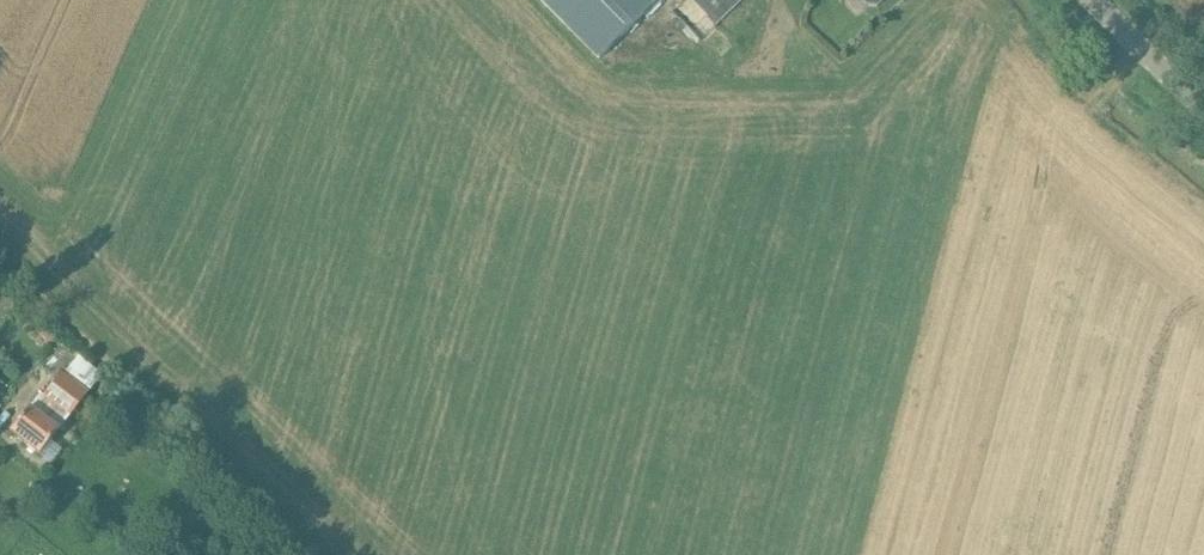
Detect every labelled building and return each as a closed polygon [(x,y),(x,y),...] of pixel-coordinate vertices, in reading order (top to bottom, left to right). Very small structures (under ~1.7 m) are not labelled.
[(603,59),(660,0),(544,0),(603,59)] [(717,26),(743,0),(692,0),(717,26)] [(868,7),(879,8),(887,0),(861,0),(868,7)] [(38,457),(88,394),(61,373),(30,413),(27,411),(9,434),(38,457)]
